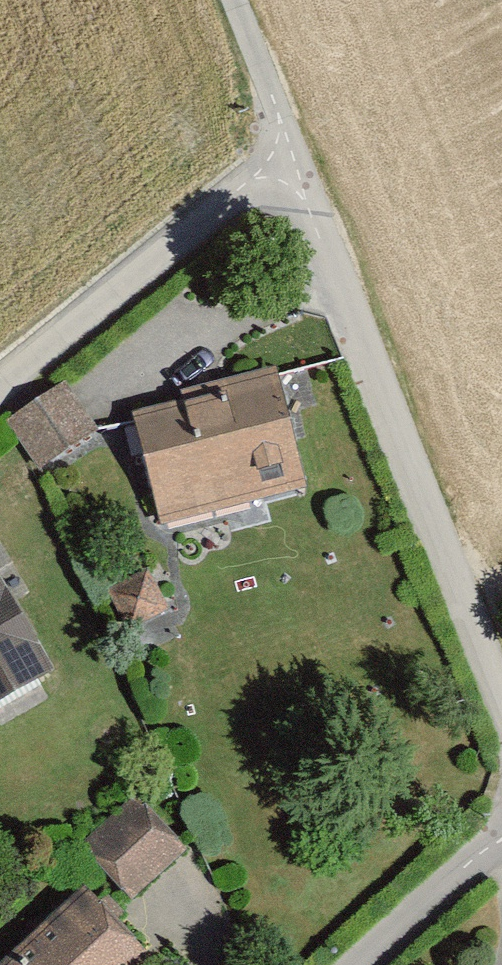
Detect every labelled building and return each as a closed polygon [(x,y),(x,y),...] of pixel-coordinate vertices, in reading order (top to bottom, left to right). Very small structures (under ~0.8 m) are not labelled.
[(310,484),(285,355),(116,387),(141,516),(310,484)] [(71,370),(0,415),(0,425),(35,479),(111,431),(71,370)] [(5,738),(92,689),(10,545),(0,550),(0,728),(5,738)] [(202,833),(146,781),(91,840),(147,892),(202,833)] [(0,955),(0,964),(173,964),(89,874),(0,955)]
